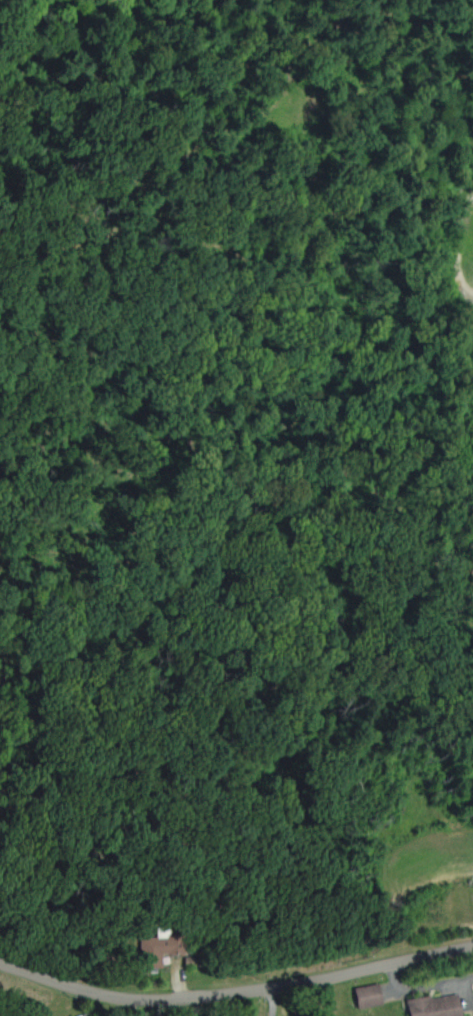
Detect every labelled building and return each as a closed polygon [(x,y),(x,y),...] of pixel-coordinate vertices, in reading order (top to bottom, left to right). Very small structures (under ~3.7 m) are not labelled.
[(136,937),(137,967),(158,966),(158,955),(187,954),(187,945),(182,946),(181,932),(162,933),(162,926),(152,927),(152,936),(136,937)] [(354,1006),(379,1001),(375,982),(350,987),(354,1006)] [(406,1015),(459,1015),(455,991),(403,1000),(406,1015)]
